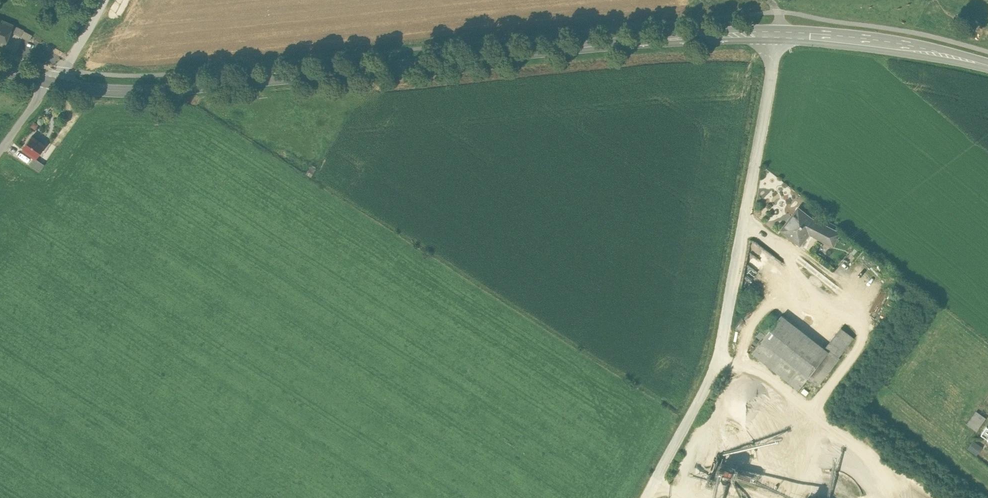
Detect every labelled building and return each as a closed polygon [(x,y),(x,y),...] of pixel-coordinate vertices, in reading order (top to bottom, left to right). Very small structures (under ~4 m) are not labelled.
[(0,20),(0,44),(4,46),(10,31),(13,25),(0,20)] [(24,30),(13,25),(10,31),(21,36),(24,30)] [(44,145),(32,136),(22,149),(34,157),(35,158),(44,145)] [(44,164),(35,158),(34,157),(29,164),(39,171),(44,164)] [(839,231),(817,220),(816,221),(798,207),(781,229),(800,244),(809,233),(832,245),(839,231)] [(771,314),(760,329),(766,333),(777,318),(771,314)] [(824,355),(777,318),(766,333),(765,334),(760,331),(756,336),(761,340),(762,340),(785,359),(807,376),(824,355)] [(840,327),(825,347),(829,349),(837,356),(852,337),(840,327)] [(762,340),(761,340),(751,352),(775,372),(785,359),(762,340)] [(807,376),(806,377),(807,378),(816,385),(838,357),(837,356),(829,349),(807,376)] [(807,376),(785,359),(775,372),(798,389),(807,378),(806,377),(807,376)] [(985,417),(977,411),(967,424),(976,430),(985,417)] [(981,448),(974,442),(970,448),(977,454),(981,448)]
